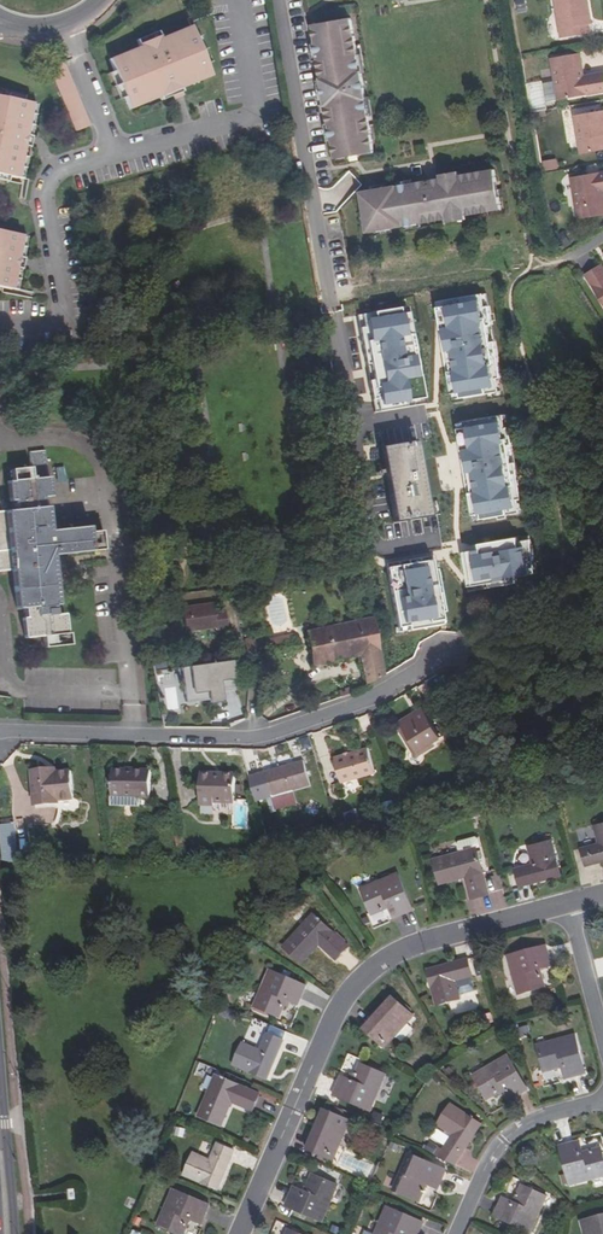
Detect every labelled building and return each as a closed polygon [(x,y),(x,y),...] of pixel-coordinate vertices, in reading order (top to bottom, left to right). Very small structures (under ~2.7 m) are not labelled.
[(517,13),(526,12),(525,0),(516,0),(517,13)] [(590,9),(589,0),(555,0),(562,38),(592,33),(590,23),(588,9),(590,9)] [(333,146),(337,163),(349,161),(348,155),(362,153),(363,158),(374,156),(371,138),(372,137),(366,103),(367,103),(362,75),(361,76),(355,40),(354,40),(350,22),(338,24),(339,30),(325,33),(324,27),(313,29),(316,47),(314,47),(320,83),(319,83),(324,111),(326,111),(332,146),(333,146)] [(338,24),(324,27),(325,33),(339,30),(338,24)] [(158,93),(160,98),(182,89),(180,85),(198,77),(200,82),(212,77),(207,65),(197,38),(192,26),(180,31),(182,36),(164,43),(161,38),(139,47),(141,52),(124,59),(122,54),(109,59),(114,72),(125,98),(129,110),(142,104),(140,100),(158,93)] [(164,43),(182,36),(180,31),(161,38),(164,43)] [(137,40),(139,47),(161,38),(159,32),(137,40)] [(201,36),(197,38),(207,65),(212,63),(201,36)] [(124,59),(141,52),(139,47),(122,54),(124,59)] [(602,94),(602,74),(585,77),(581,55),(552,60),(559,102),(602,94)] [(534,58),(526,60),(528,72),(536,71),(534,58)] [(50,70),(76,133),(90,127),(65,63),(50,70)] [(120,100),(125,98),(114,72),(109,73),(120,100)] [(198,77),(180,85),(182,89),(200,82),(198,77)] [(559,102),(556,84),(544,86),(548,104),(559,102)] [(185,96),(182,89),(160,98),(161,102),(174,97),(175,100),(185,96)] [(9,93),(7,98),(24,102),(25,97),(9,93)] [(158,93),(140,100),(142,104),(160,98),(158,93)] [(24,147),(27,136),(33,105),(33,104),(24,102),(7,98),(0,97),(0,175),(9,177),(18,179),(18,178),(24,147)] [(38,106),(33,105),(27,136),(32,137),(38,106)] [(576,118),(583,156),(602,153),(602,113),(576,118)] [(32,137),(27,136),(24,147),(29,148),(31,148),(34,137),(32,137)] [(18,178),(23,179),(29,148),(24,147),(18,178)] [(362,153),(348,155),(349,161),(363,158),(362,153)] [(502,199),(499,184),(497,172),(461,179),(460,174),(440,177),(441,182),(435,183),(399,190),(398,188),(362,195),(365,208),(368,223),(370,237),(406,230),(406,229),(450,221),(451,229),(469,226),(468,217),(504,211),(502,199)] [(602,217),(602,174),(573,180),(581,222),(602,217)] [(16,269),(18,257),(23,236),(0,231),(0,288),(12,290),(12,289),(16,269)] [(28,238),(23,236),(18,257),(24,258),(28,238)] [(24,258),(18,257),(16,269),(21,270),(23,270),(25,258),(24,258)] [(602,301),(602,265),(602,264),(586,274),(602,301)] [(12,289),(17,291),(21,270),(16,269),(12,289)] [(502,391),(483,292),(434,301),(452,400),(502,391)] [(358,311),(374,412),(423,405),(409,310),(395,312),(394,305),(358,311)] [(447,514),(453,547),(508,538),(502,504),(498,505),(484,429),(380,447),(393,523),(447,514)] [(102,531),(91,533),(91,526),(51,531),(49,506),(46,507),(45,498),(53,497),(51,477),(48,477),(45,450),(29,452),(30,467),(12,469),(13,480),(8,481),(11,501),(14,501),(15,510),(7,511),(11,549),(0,550),(0,571),(13,570),(17,610),(25,609),(26,618),(23,618),(25,638),(43,636),(44,648),(70,645),(69,633),(67,633),(65,614),(57,615),(56,605),(59,605),(54,556),(93,553),(93,551),(105,550),(102,531)] [(211,627),(223,626),(220,608),(210,610),(208,601),(178,606),(182,631),(210,625),(211,627)] [(237,616),(240,634),(250,631),(246,614),(237,616)] [(365,687),(384,675),(374,618),(306,632),(313,666),(359,656),(365,687)] [(294,634),(261,640),(263,652),(297,645),(294,634)] [(247,656),(263,652),(261,640),(260,636),(244,639),(247,656)] [(235,689),(231,662),(180,669),(185,704),(209,701),(210,704),(221,702),(220,691),(235,689)] [(399,721),(401,725),(424,711),(422,707),(399,721)] [(441,738),(424,711),(401,725),(418,752),(434,742),(441,738)] [(434,742),(418,752),(401,725),(397,728),(416,759),(436,746),(434,742)] [(341,783),(375,773),(368,747),(335,757),(341,783)] [(296,804),(292,791),(310,786),(303,761),(266,771),(274,797),(272,798),(276,810),(296,804)] [(47,773),(46,769),(31,771),(34,805),(59,803),(59,801),(74,800),(71,770),(57,772),(47,773)] [(112,796),(150,797),(151,770),(113,769),(112,796)] [(222,776),(200,776),(200,806),(215,806),(216,802),(235,802),(235,773),(222,773),(222,776)] [(0,824),(0,834),(3,861),(9,862),(13,862),(15,862),(19,861),(15,823),(0,824)] [(580,850),(585,866),(594,864),(593,860),(602,858),(602,823),(593,826),(599,845),(580,850)] [(534,865),(516,870),(521,887),(530,884),(529,881),(561,873),(552,840),(529,846),(534,865)] [(465,877),(471,900),(489,895),(477,849),(434,860),(441,884),(465,877)] [(381,911),(391,906),(396,918),(415,909),(399,873),(362,889),(372,912),(379,908),(381,911)] [(562,876),(561,873),(529,881),(530,884),(562,876)] [(490,893),(501,891),(498,875),(487,877),(490,893)] [(336,961),(348,947),(313,916),(284,949),(302,965),(319,946),(336,961)] [(545,946),(507,956),(517,996),(540,989),(537,980),(541,979),(538,969),(550,966),(545,946)] [(457,963),(458,967),(426,975),(435,1007),(458,1001),(453,983),(471,978),(466,961),(457,963)] [(426,975),(458,967),(457,963),(425,972),(426,975)] [(306,984),(270,968),(254,1005),(276,1015),(280,1006),(283,1008),(287,998),(298,1003),(306,984)] [(370,1025),(372,1028),(391,1006),(388,1004),(370,1025)] [(391,1006),(372,1028),(370,1025),(359,1037),(380,1056),(409,1022),(391,1006)] [(534,1044),(541,1068),(549,1065),(550,1068),(561,1065),(564,1077),(584,1070),(573,1032),(534,1044)] [(283,1041),(266,1033),(258,1050),(242,1043),(232,1065),(263,1079),(275,1051),(278,1052),(283,1041)] [(278,1052),(275,1051),(263,1079),(266,1080),(278,1052)] [(484,1098),(491,1094),(493,1097),(502,1091),(508,1101),(527,1090),(506,1056),(471,1078),(484,1098)] [(332,1097),(369,1113),(385,1076),(363,1067),(360,1074),(356,1073),(352,1082),(341,1077),(332,1097)] [(561,1071),(545,1074),(547,1084),(563,1082),(561,1071)] [(253,1110),(260,1093),(217,1074),(199,1115),(222,1125),(233,1101),(253,1110)] [(480,1121),(452,1103),(439,1123),(455,1134),(445,1149),(459,1159),(465,1151),(462,1148),(480,1121)] [(312,1136),(315,1137),(326,1111),(323,1110),(312,1136)] [(326,1111),(315,1137),(312,1136),(306,1150),(331,1161),(348,1122),(326,1111)] [(480,1121),(462,1148),(465,1151),(483,1123),(480,1121)] [(558,1149),(568,1187),(602,1178),(602,1156),(602,1152),(594,1155),(593,1151),(582,1154),(580,1143),(558,1149)] [(234,1152),(217,1145),(210,1161),(193,1154),(183,1176),(214,1190),(227,1160),(230,1161),(234,1152)] [(448,1170),(411,1154),(395,1191),(417,1201),(421,1193),(425,1194),(429,1185),(440,1189),(448,1170)] [(230,1161),(227,1160),(214,1190),(217,1191),(230,1161)] [(303,1191),(293,1187),(285,1206),(320,1221),(337,1184),(314,1174),(311,1183),(307,1181),(303,1191)] [(514,1200),(503,1195),(495,1214),(531,1230),(547,1194),(525,1184),(522,1191),(518,1190),(514,1200)] [(173,1188),(157,1225),(178,1233),(179,1233),(183,1226),(186,1228),(190,1218),(201,1223),(210,1204),(173,1188)] [(388,1208),(377,1233),(420,1233),(424,1224),(388,1208)] [(580,1221),(583,1233),(602,1233),(602,1215),(580,1221)]
